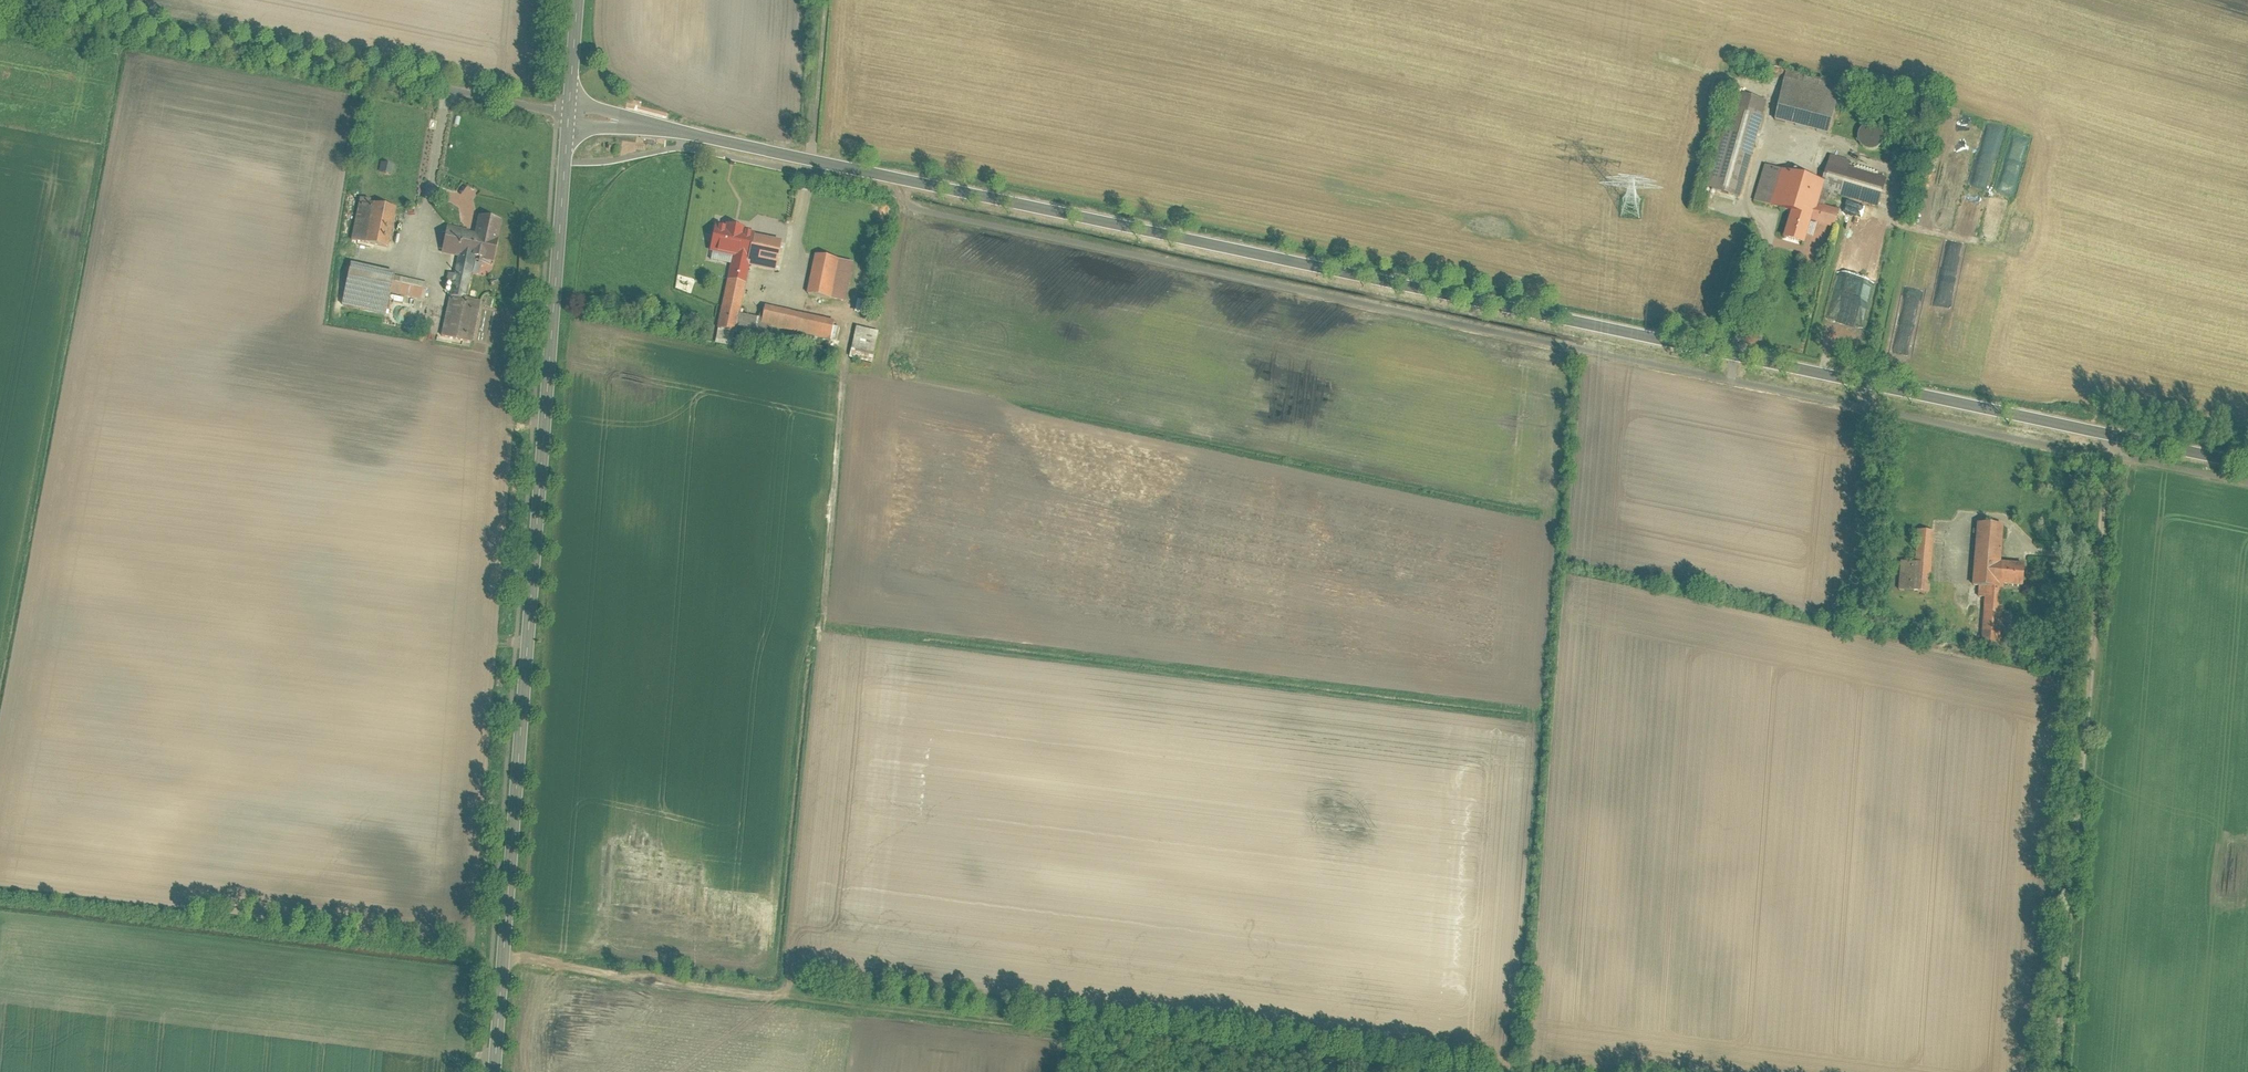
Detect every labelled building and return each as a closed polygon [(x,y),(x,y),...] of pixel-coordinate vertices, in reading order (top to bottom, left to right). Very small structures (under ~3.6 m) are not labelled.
[(1773,125),(1830,139),(1843,86),(1786,72),(1773,125)] [(1704,190),(1739,200),(1767,104),(1732,94),(1704,190)] [(1793,216),(1786,242),(1806,247),(1812,224),(1836,230),(1840,216),(1815,210),(1821,189),(1885,206),(1894,173),(1828,155),(1820,182),(1762,166),(1751,204),(1793,216)] [(366,248),(387,253),(396,212),(374,207),(366,248)] [(749,269),(774,274),(780,243),(734,234),(736,223),(719,219),(712,256),(731,260),(713,346),(733,351),(736,338),(770,345),(772,334),(828,345),(833,322),(762,308),(759,322),(739,318),(749,269)] [(457,260),(442,339),(471,345),(479,306),(467,304),(475,262),(499,267),(504,239),(445,228),(440,257),(457,260)] [(1750,237),(1747,246),(1759,250),(1762,241),(1750,237)] [(394,296),(429,304),(432,289),(398,281),(399,276),(352,265),(342,307),(386,317),(389,318),(394,296)] [(820,266),(812,307),(844,313),(852,272),(820,266)] [(1844,297),(1837,332),(1859,337),(1863,316),(1855,314),(1861,289),(1851,286),(1848,298),(1844,297)] [(851,357),(875,363),(882,333),(858,327),(851,357)] [(1971,640),(1976,641),(1995,642),(1999,586),(2022,587),(2025,553),(1997,551),(2000,514),(1962,511),(1956,585),(1964,585),(1964,593),(1975,594),(1971,640)] [(1888,585),(1919,587),(1924,526),(1907,525),(1904,557),(1890,555),(1888,585)]
